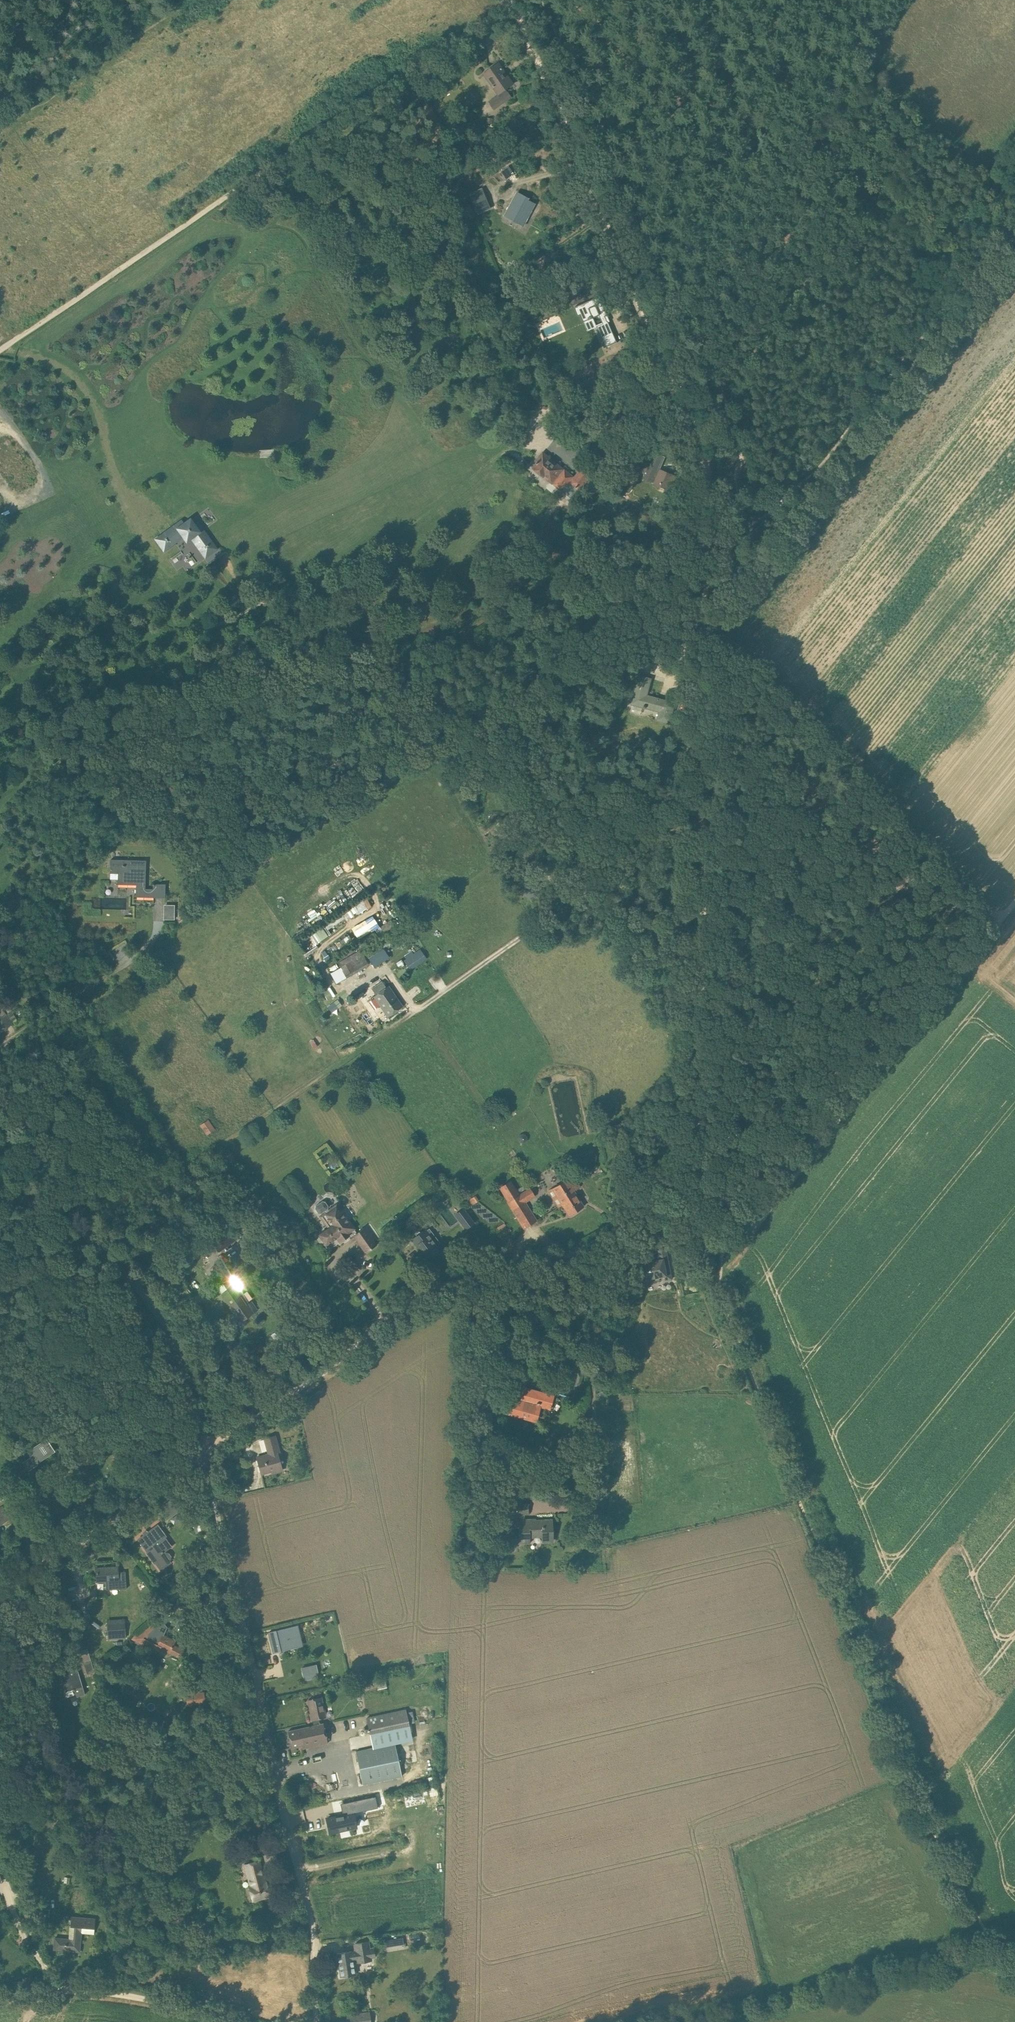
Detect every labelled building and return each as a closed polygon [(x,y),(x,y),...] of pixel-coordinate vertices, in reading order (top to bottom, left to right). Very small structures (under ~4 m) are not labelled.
[(490,103),(508,91),(506,89),(513,84),(499,64),(485,74),(499,94),(489,101),(490,103)] [(508,91),(490,103),(495,110),(512,97),(508,91)] [(477,213),(491,208),(483,188),(469,194),(477,213)] [(533,203),(525,199),(517,195),(506,216),(513,220),(518,210),(527,214),(533,203)] [(617,343),(597,294),(575,302),(580,316),(582,315),(585,324),(594,321),(605,348),(617,343)] [(580,490),(594,472),(585,465),(577,476),(575,478),(543,453),(536,462),(538,463),(534,469),(562,491),(570,481),(580,490)] [(660,470),(654,483),(670,490),(675,476),(660,470)] [(163,532),(154,538),(164,551),(183,538),(186,542),(187,543),(190,541),(192,540),(205,559),(219,549),(199,522),(195,524),(191,518),(178,527),(175,523),(166,530),(166,531),(163,533),(163,532)] [(651,679),(642,676),(639,676),(632,704),(660,712),(658,720),(670,723),(675,703),(647,695),(651,679)] [(154,889),(145,889),(146,860),(111,859),(110,873),(118,873),(118,884),(119,884),(136,884),(136,897),(165,897),(165,884),(154,884),(154,889)] [(165,904),(164,919),(176,919),(176,904),(165,904)] [(379,926),(375,929),(382,939),(386,936),(385,934),(396,927),(391,920),(380,928),(379,926)] [(330,927),(321,927),(321,937),(330,937),(330,927)] [(389,940),(395,949),(412,937),(406,928),(389,940)] [(372,932),(359,941),(365,949),(377,941),(372,932)] [(404,960),(411,970),(426,958),(420,949),(414,954),(412,952),(406,956),(407,958),(404,960)] [(330,973),(336,984),(369,965),(360,950),(338,963),(341,967),(330,973)] [(369,959),(375,967),(388,958),(382,950),(369,959)] [(388,1017),(403,1006),(389,986),(386,987),(382,981),(380,983),(379,981),(377,983),(378,985),(372,989),(376,994),(373,996),(388,1017)] [(328,1000),(333,997),(328,989),(323,992),(328,1000)] [(332,1012),(342,1005),(338,1000),(328,1007),(332,1012)] [(0,1017),(0,1020),(5,1029),(12,1024),(12,1023),(17,1020),(14,1017),(12,1012),(19,1008),(15,1001),(4,1007),(9,1014),(7,1015),(5,1013),(0,1017)] [(207,1135),(215,1129),(208,1119),(200,1125),(207,1135)] [(238,1162),(228,1148),(221,1154),(231,1167),(238,1162)] [(597,1155),(588,1154),(587,1162),(596,1163),(597,1155)] [(574,1191),(580,1187),(573,1175),(552,1188),(569,1215),(584,1206),(574,1191)] [(530,1188),(520,1195),(511,1180),(499,1187),(508,1202),(519,1220),(524,1228),(536,1220),(531,1212),(525,1202),(535,1196),(530,1188)] [(479,1200),(476,1195),(466,1201),(469,1207),(479,1200)] [(316,1205),(315,1209),(318,1214),(321,1215),(319,1216),(328,1229),(318,1235),(326,1246),(337,1240),(339,1244),(350,1236),(349,1234),(351,1232),(354,1235),(357,1233),(355,1229),(356,1229),(343,1210),(341,1211),(337,1204),(328,1210),(328,1209),(328,1205),(326,1201),(322,1201),(316,1205)] [(455,1215),(466,1229),(475,1222),(464,1208),(455,1215)] [(210,1237),(219,1249),(235,1237),(226,1225),(210,1237)] [(365,1228),(353,1236),(365,1254),(377,1245),(365,1228)] [(428,1260),(441,1250),(426,1229),(412,1239),(428,1260)] [(671,1270),(669,1263),(667,1248),(659,1250),(660,1259),(647,1262),(645,1253),(637,1254),(643,1285),(649,1284),(648,1280),(653,1279),(654,1280),(656,1282),(659,1281),(660,1279),(660,1277),(665,1276),(666,1280),(672,1279),(671,1270)] [(413,1253),(407,1257),(410,1261),(416,1257),(413,1253)] [(612,1261),(614,1273),(621,1271),(619,1265),(629,1263),(628,1258),(612,1261)] [(248,1304),(239,1291),(242,1289),(232,1275),(223,1283),(228,1290),(221,1295),(229,1306),(230,1305),(232,1308),(227,1311),(235,1323),(244,1316),(243,1315),(245,1314),(247,1317),(257,1310),(251,1302),(248,1304)] [(292,1323),(298,1330),(305,1325),(300,1318),(292,1323)] [(283,1326),(271,1335),(278,1345),(290,1337),(283,1326)] [(559,1359),(557,1367),(563,1368),(563,1365),(568,1366),(569,1361),(559,1359)] [(549,1407),(552,1396),(524,1388),(521,1400),(523,1400),(522,1404),(508,1401),(505,1412),(535,1420),(539,1405),(549,1407)] [(282,1469),(278,1455),(281,1454),(275,1434),(264,1438),(269,1455),(257,1458),(261,1473),(275,1469),(275,1472),(282,1469)] [(28,1451),(36,1463),(54,1451),(46,1439),(28,1451)] [(24,1459),(20,1461),(27,1471),(31,1469),(24,1459)] [(11,1504),(19,1499),(10,1485),(1,1490),(11,1504)] [(528,1485),(516,1486),(517,1495),(528,1494),(528,1485)] [(528,1503),(522,1503),(514,1503),(515,1515),(517,1515),(518,1521),(525,1520),(524,1514),(528,1514),(528,1503)] [(10,1518),(3,1507),(0,1509),(0,1524),(10,1518)] [(529,1520),(525,1520),(518,1521),(518,1530),(511,1531),(512,1544),(530,1543),(530,1538),(541,1537),(542,1541),(543,1541),(553,1541),(552,1520),(529,1521),(529,1520)] [(198,1524),(200,1533),(207,1531),(205,1522),(198,1524)] [(159,1542),(159,1541),(166,1536),(158,1525),(138,1539),(147,1551),(147,1553),(161,1569),(172,1561),(172,1556),(169,1553),(166,1553),(164,1554),(157,1544),(159,1542)] [(127,1588),(125,1571),(118,1572),(117,1566),(97,1567),(98,1582),(105,1581),(106,1590),(127,1588)] [(163,1635),(167,1627),(158,1614),(131,1638),(159,1651),(160,1648),(180,1657),(184,1650),(173,1645),(175,1641),(163,1635)] [(107,1623),(108,1636),(127,1634),(125,1621),(107,1623)] [(294,1626),(269,1632),(273,1652),(299,1646),(294,1626)] [(91,1659),(83,1662),(87,1674),(95,1672),(91,1659)] [(86,1694),(84,1688),(76,1664),(71,1665),(72,1667),(67,1669),(60,1671),(66,1692),(75,1689),(77,1697),(86,1694)] [(316,1664),(301,1668),(304,1677),(318,1673),(316,1664)] [(379,1688),(387,1687),(386,1679),(377,1680),(379,1688)] [(204,1692),(192,1693),(193,1705),(205,1704),(204,1692)] [(308,1700),(313,1725),(320,1724),(319,1718),(326,1717),(321,1697),(308,1700)] [(199,1705),(192,1706),(193,1719),(201,1718),(199,1705)] [(367,1717),(370,1733),(409,1725),(406,1709),(367,1717)] [(324,1723),(320,1724),(313,1725),(288,1731),(292,1748),(302,1746),(303,1748),(316,1746),(328,1743),(324,1723)] [(363,1784),(403,1776),(395,1742),(356,1751),(363,1784)] [(343,1813),(326,1817),(329,1833),(356,1828),(352,1812),(378,1807),(375,1793),(349,1799),(350,1804),(342,1806),(343,1813)] [(244,1864),(253,1900),(270,1895),(267,1882),(265,1882),(259,1860),(244,1864)] [(54,1949),(80,1951),(82,1927),(95,1928),(95,1918),(71,1916),(70,1926),(75,1926),(74,1939),(55,1938),(54,1949)] [(404,1944),(403,1938),(384,1940),(385,1947),(404,1944)] [(374,1947),(371,1948),(369,1940),(353,1943),(354,1950),(337,1953),(341,1976),(356,1974),(354,1960),(356,1960),(372,1958),(376,1957),(374,1947)] [(348,2021),(370,2021),(369,2012),(347,2015),(348,2021)]
